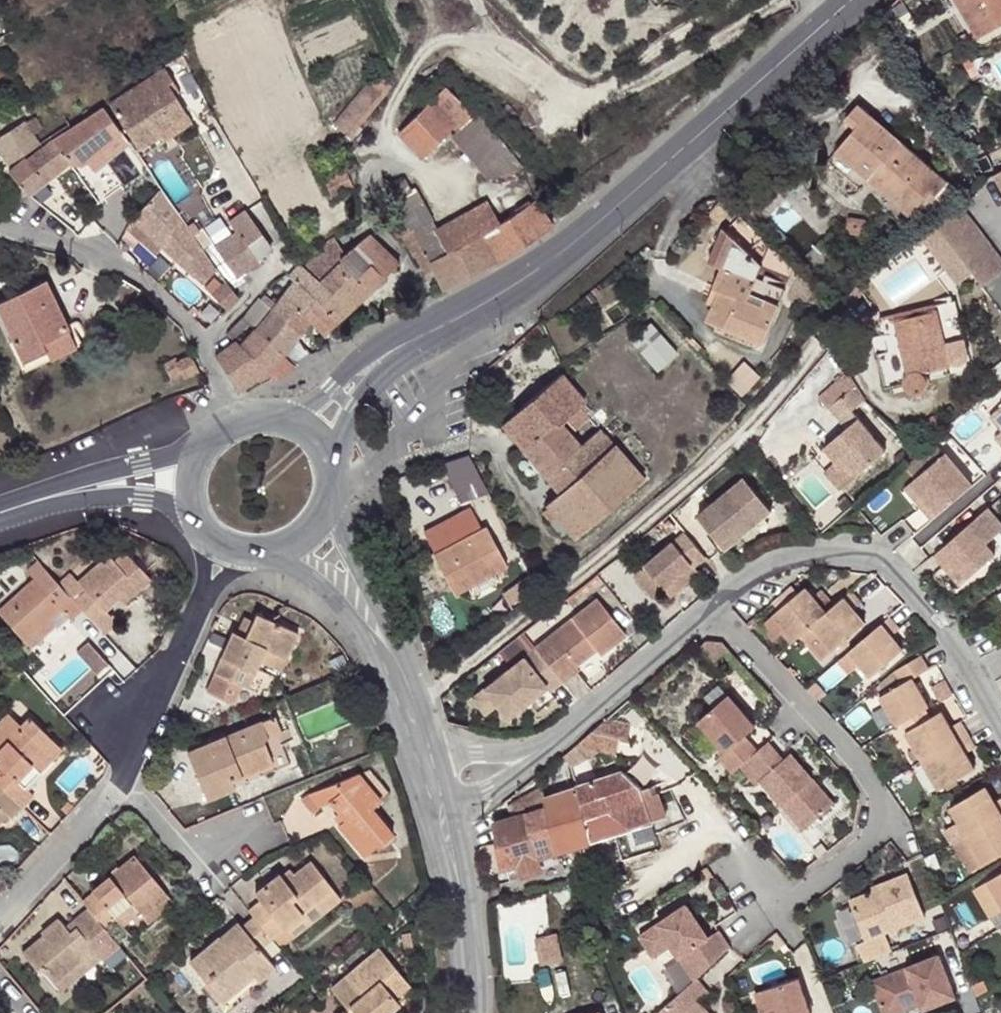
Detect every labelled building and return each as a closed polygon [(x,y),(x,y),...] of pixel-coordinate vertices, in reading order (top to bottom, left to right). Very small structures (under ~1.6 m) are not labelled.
[(979,38),(1000,25),(1000,0),(956,0),(979,38)] [(176,84),(166,67),(109,104),(138,149),(161,135),(158,129),(187,112),(176,95),(172,87),(176,84)] [(386,89),(389,83),(383,78),(378,84),(372,79),(335,124),(348,135),(386,89)] [(181,92),(176,84),(172,87),(176,95),(181,92)] [(456,132),(474,115),(447,86),(399,132),(422,155),(451,127),(456,132)] [(390,92),(386,89),(348,135),(351,138),(390,92)] [(846,119),(857,128),(869,113),(859,104),(846,119)] [(106,142),(121,131),(104,107),(53,141),(69,161),(82,162),(79,164),(103,199),(122,186),(103,158),(112,150),(106,142)] [(158,129),(161,135),(165,141),(194,123),(187,112),(158,129)] [(869,113),(857,128),(837,151),(870,180),(875,175),(898,195),(894,200),(924,227),(963,194),(921,157),(869,113)] [(524,166),(480,114),(474,115),(456,132),(451,137),(487,179),(524,166)] [(36,118),(27,122),(25,120),(0,136),(0,150),(9,164),(40,144),(33,133),(42,128),(36,118)] [(121,131),(106,142),(112,150),(127,139),(121,131)] [(28,194),(69,161),(53,141),(28,159),(26,157),(9,170),(28,194)] [(332,196),(354,186),(344,164),(322,175),(332,196)] [(875,175),(870,180),(894,200),(898,195),(875,175)] [(395,200),(403,214),(423,202),(414,187),(412,189),(406,179),(387,193),(393,202),(395,200)] [(194,233),(160,186),(133,216),(159,239),(195,273),(195,272),(203,279),(216,265),(194,233)] [(725,200),(717,192),(708,217),(721,221),(728,202),(725,200)] [(434,269),(445,289),(499,261),(529,242),(552,226),(539,205),(536,199),(500,222),(484,233),(448,252),(429,261),(412,231),(410,232),(403,220),(393,226),(400,237),(402,236),(415,258),(417,256),(427,273),(434,269)] [(435,229),(448,252),(484,233),(500,222),(487,200),(438,228),(435,229)] [(403,214),(412,231),(429,261),(448,252),(435,229),(438,228),(423,202),(403,214)] [(1000,312),(1000,259),(959,202),(935,225),(936,226),(948,242),(973,274),(1000,310),(1000,312)] [(270,246),(245,211),(230,219),(238,232),(256,259),(270,246)] [(159,239),(133,216),(128,226),(151,247),(159,239)] [(867,219),(848,216),(846,233),(865,236),(867,219)] [(948,242),(936,226),(921,237),(958,286),(973,274),(948,242)] [(709,262),(722,266),(759,279),(760,276),(765,279),(768,273),(789,282),(796,267),(771,243),(762,265),(722,227),(709,262)] [(258,262),(256,259),(238,232),(216,248),(237,277),(258,262)] [(295,307),(310,321),(324,334),(360,300),(400,264),(369,234),(345,253),(335,237),(325,243),(305,268),(320,282),(295,307)] [(285,327),(296,337),(310,321),(295,307),(320,282),(305,268),(299,263),(291,274),(297,279),(277,303),(277,304),(272,309),(289,324),(285,327)] [(759,279),(722,266),(714,286),(722,289),(715,305),(708,321),(726,328),(728,323),(766,338),(789,282),(768,273),(765,279),(760,276),(759,279)] [(130,307),(141,289),(123,278),(112,297),(130,307)] [(47,351),(73,339),(45,280),(0,301),(0,312),(24,363),(47,351)] [(213,294),(226,308),(230,304),(238,296),(229,283),(227,280),(213,294)] [(865,291),(857,284),(847,296),(855,302),(865,291)] [(722,289),(714,286),(707,302),(715,305),(722,289)] [(259,299),(272,309),(277,304),(277,303),(265,292),(259,299)] [(243,315),(256,328),(272,309),(259,299),(243,315)] [(909,388),(912,391),(917,391),(920,391),(924,389),(926,387),(928,383),(927,379),(926,375),(922,372),(949,366),(950,373),(968,369),(967,362),(969,361),(955,301),(904,313),(905,318),(898,320),(896,320),(899,332),(910,375),(907,378),(907,383),(909,388)] [(256,328),(284,353),(296,337),(285,327),(289,324),(272,309),(256,328)] [(226,333),(236,341),(240,337),(245,341),(256,328),(243,315),(226,333)] [(896,320),(898,320),(897,317),(880,320),(881,324),(878,325),(877,328),(876,331),(879,335),(883,336),(899,332),(896,320)] [(650,323),(631,340),(659,371),(678,354),(650,323)] [(728,323),(726,328),(763,344),(766,338),(728,323)] [(216,355),(240,389),(244,387),(269,371),(284,353),(256,328),(245,341),(240,337),(236,341),(216,355)] [(73,339),(47,351),(51,360),(77,347),(73,339)] [(184,377),(200,369),(191,354),(177,362),(175,358),(163,364),(170,377),(182,372),(184,377)] [(744,361),(728,380),(743,393),(760,374),(744,361)] [(502,423),(523,450),(556,422),(559,426),(562,424),(566,420),(581,408),(586,403),(563,374),(535,396),(507,419),(502,423)] [(893,395),(912,391),(909,388),(907,383),(891,386),(893,395)] [(507,419),(535,396),(525,384),(498,407),(507,419)] [(851,390),(847,385),(824,406),(828,410),(851,390)] [(862,403),(851,390),(828,410),(846,430),(823,451),(835,465),(840,460),(857,478),(884,453),(849,414),(862,403)] [(990,417),(1000,429),(1000,407),(990,417)] [(590,417),(581,408),(566,420),(575,430),(590,417)] [(559,519),(575,537),(576,539),(644,481),(600,429),(581,445),(562,424),(559,426),(556,422),(523,450),(559,493),(546,505),(549,508),(543,512),(553,524),(559,519)] [(932,520),(972,486),(945,453),(911,482),(929,503),(922,509),(932,520)] [(469,455),(442,463),(461,503),(487,494),(482,484),(469,455)] [(840,460),(835,465),(824,475),(840,493),(857,478),(840,460)] [(746,478),(700,516),(727,549),(773,511),(746,478)] [(904,488),(922,509),(929,503),(911,482),(904,488)] [(979,514),(969,523),(994,552),(1000,547),(1000,541),(979,514)] [(994,552),(969,523),(933,553),(944,566),(953,559),(967,576),(994,552)] [(454,594),(471,585),(468,579),(489,568),(492,574),(507,567),(486,528),(434,555),(454,594)] [(694,566),(706,556),(686,531),(644,565),(663,588),(671,597),(700,573),(694,566)] [(119,549),(111,557),(114,561),(123,553),(119,549)] [(83,608),(105,632),(116,622),(105,610),(119,597),(124,593),(129,600),(151,579),(126,551),(123,553),(114,561),(111,557),(108,554),(78,581),(85,589),(74,599),(83,608)] [(958,583),(967,576),(953,559),(944,566),(958,583)] [(653,597),(663,588),(644,565),(634,573),(653,597)] [(468,579),(471,585),(492,574),(489,568),(468,579)] [(69,571),(58,581),(60,583),(74,599),(85,589),(78,581),(69,571)] [(83,608),(74,599),(60,583),(48,594),(34,578),(0,607),(0,614),(26,642),(51,620),(62,610),(70,620),(83,608)] [(792,586),(774,601),(780,609),(798,593),(792,586)] [(773,614),(795,640),(812,625),(834,606),(824,594),(816,601),(804,588),(798,593),(780,609),(773,614)] [(834,606),(812,625),(833,651),(865,624),(853,610),(862,602),(852,590),(834,606)] [(124,593),(119,597),(124,604),(129,600),(124,593)] [(536,649),(562,681),(578,669),(573,665),(593,648),(600,655),(625,635),(596,599),(558,631),(536,649)] [(245,636),(235,631),(233,630),(207,690),(233,702),(240,684),(247,686),(259,661),(264,647),(286,657),(298,630),(256,611),(252,620),(245,636)] [(242,615),(235,631),(245,636),(252,620),(242,615)] [(889,618),(849,651),(871,677),(903,650),(891,637),(899,630),(889,618)] [(56,626),(51,620),(26,642),(31,648),(56,626)] [(706,638),(700,644),(708,654),(721,642),(715,635),(706,638)] [(264,647),(259,661),(280,670),(286,657),(264,647)] [(550,692),(562,681),(536,649),(484,690),(496,705),(507,717),(546,686),(550,692)] [(921,656),(895,670),(902,683),(879,696),(896,726),(901,723),(928,707),(929,706),(912,679),(929,669),(921,656)] [(485,713),(496,705),(484,690),(473,699),(485,713)] [(717,757),(729,771),(737,764),(755,750),(742,734),(752,725),(726,694),(699,718),(726,750),(717,757)] [(901,723),(907,732),(933,716),(928,707),(901,723)] [(923,760),(967,734),(959,720),(950,726),(942,711),(933,716),(907,732),(923,760)] [(21,807),(33,796),(24,787),(40,771),(35,766),(49,752),(40,743),(49,734),(30,716),(21,725),(8,712),(0,721),(0,765),(8,772),(4,776),(0,772),(0,786),(21,807)] [(262,720),(269,737),(282,732),(276,715),(262,720)] [(586,737),(557,762),(565,771),(571,765),(573,767),(584,762),(619,732),(607,718),(586,737)] [(264,739),(269,737),(262,720),(187,751),(207,797),(235,785),(232,779),(273,762),(264,739)] [(35,766),(40,771),(63,748),(49,734),(40,743),(49,752),(35,766)] [(960,777),(975,768),(966,752),(975,747),(967,734),(923,760),(940,789),(960,777)] [(755,750),(737,764),(756,783),(761,779),(782,804),(791,797),(812,822),(832,804),(790,757),(784,763),(780,758),(765,741),(755,750)] [(780,758),(784,763),(790,757),(786,753),(780,758)] [(966,786),(981,777),(975,768),(960,777),(966,786)] [(546,797),(558,852),(589,843),(590,841),(594,840),(593,837),(613,834),(630,829),(629,825),(650,819),(640,787),(621,769),(576,783),(577,787),(546,797)] [(329,801),(338,812),(345,819),(339,823),(364,854),(376,844),(378,846),(393,834),(371,808),(380,801),(357,772),(309,792),(320,806),(329,801)] [(971,795),(986,786),(981,777),(966,786),(971,795)] [(537,857),(558,852),(546,797),(543,785),(507,805),(512,817),(495,823),(503,867),(520,863),(523,875),(540,870),(537,857)] [(21,807),(0,786),(0,807),(8,815),(11,818),(21,807)] [(1000,816),(1000,797),(994,801),(986,786),(971,795),(950,807),(967,835),(1000,816)] [(791,797),(782,804),(803,829),(812,822),(791,797)] [(345,819),(338,812),(333,816),(339,823),(345,819)] [(967,835),(983,864),(1000,854),(1000,816),(967,835)] [(94,891),(83,900),(88,907),(106,928),(117,918),(113,914),(131,900),(140,912),(141,913),(167,892),(135,854),(92,889),(94,891)] [(262,899),(249,910),(253,915),(271,937),(283,927),(288,932),(307,917),(303,912),(334,886),(311,859),(295,873),(287,880),(281,873),(280,872),(256,892),(262,899)] [(289,865),(281,873),(287,880),(295,873),(289,865)] [(867,891),(846,899),(861,940),(853,943),(860,961),(888,950),(881,932),(921,917),(905,872),(874,884),(875,888),(867,891)] [(987,881),(1000,905),(1000,872),(987,881)] [(288,932),(292,939),(343,897),(334,886),(303,912),(307,917),(288,932)] [(175,902),(167,892),(141,913),(148,923),(175,902)] [(551,896),(501,903),(511,966),(539,961),(535,930),(556,926),(551,896)] [(113,914),(117,918),(123,926),(140,912),(131,900),(113,914)] [(664,945),(692,977),(693,976),(727,945),(714,930),(705,939),(675,905),(633,943),(648,960),(664,945)] [(97,951),(114,937),(106,928),(88,907),(71,921),(75,926),(69,931),(65,926),(60,920),(43,933),(21,951),(36,969),(40,966),(54,982),(82,959),(84,961),(97,951)] [(260,947),(271,937),(253,915),(241,924),(260,947)] [(40,930),(43,933),(60,920),(57,916),(40,930)] [(75,926),(71,921),(65,926),(69,931),(75,926)] [(229,935),(241,924),(239,921),(220,937),(226,945),(233,940),(229,935)] [(275,965),(260,947),(241,924),(229,935),(233,940),(226,945),(220,937),(190,962),(221,1000),(253,974),(258,979),(275,965)] [(271,937),(281,948),(292,939),(288,932),(283,927),(271,937)] [(555,937),(540,940),(544,960),(559,957),(555,937)] [(346,977),(361,995),(347,1007),(340,1012),(385,1012),(398,1002),(393,997),(410,983),(381,948),(346,977)] [(102,958),(97,951),(84,961),(82,959),(54,982),(61,992),(102,958)] [(934,955),(868,980),(879,1012),(885,1012),(913,1004),(915,1009),(948,998),(934,955)] [(261,984),(258,979),(253,974),(221,1000),(230,1010),(261,984)] [(693,976),(692,977),(659,1006),(664,1012),(708,1012),(695,998),(705,990),(693,976)] [(361,995),(346,977),(332,990),(347,1007),(361,995)] [(768,1012),(808,1012),(796,977),(760,989),(768,1012)] [(753,991),(760,1012),(768,1012),(760,989),(753,991)]
